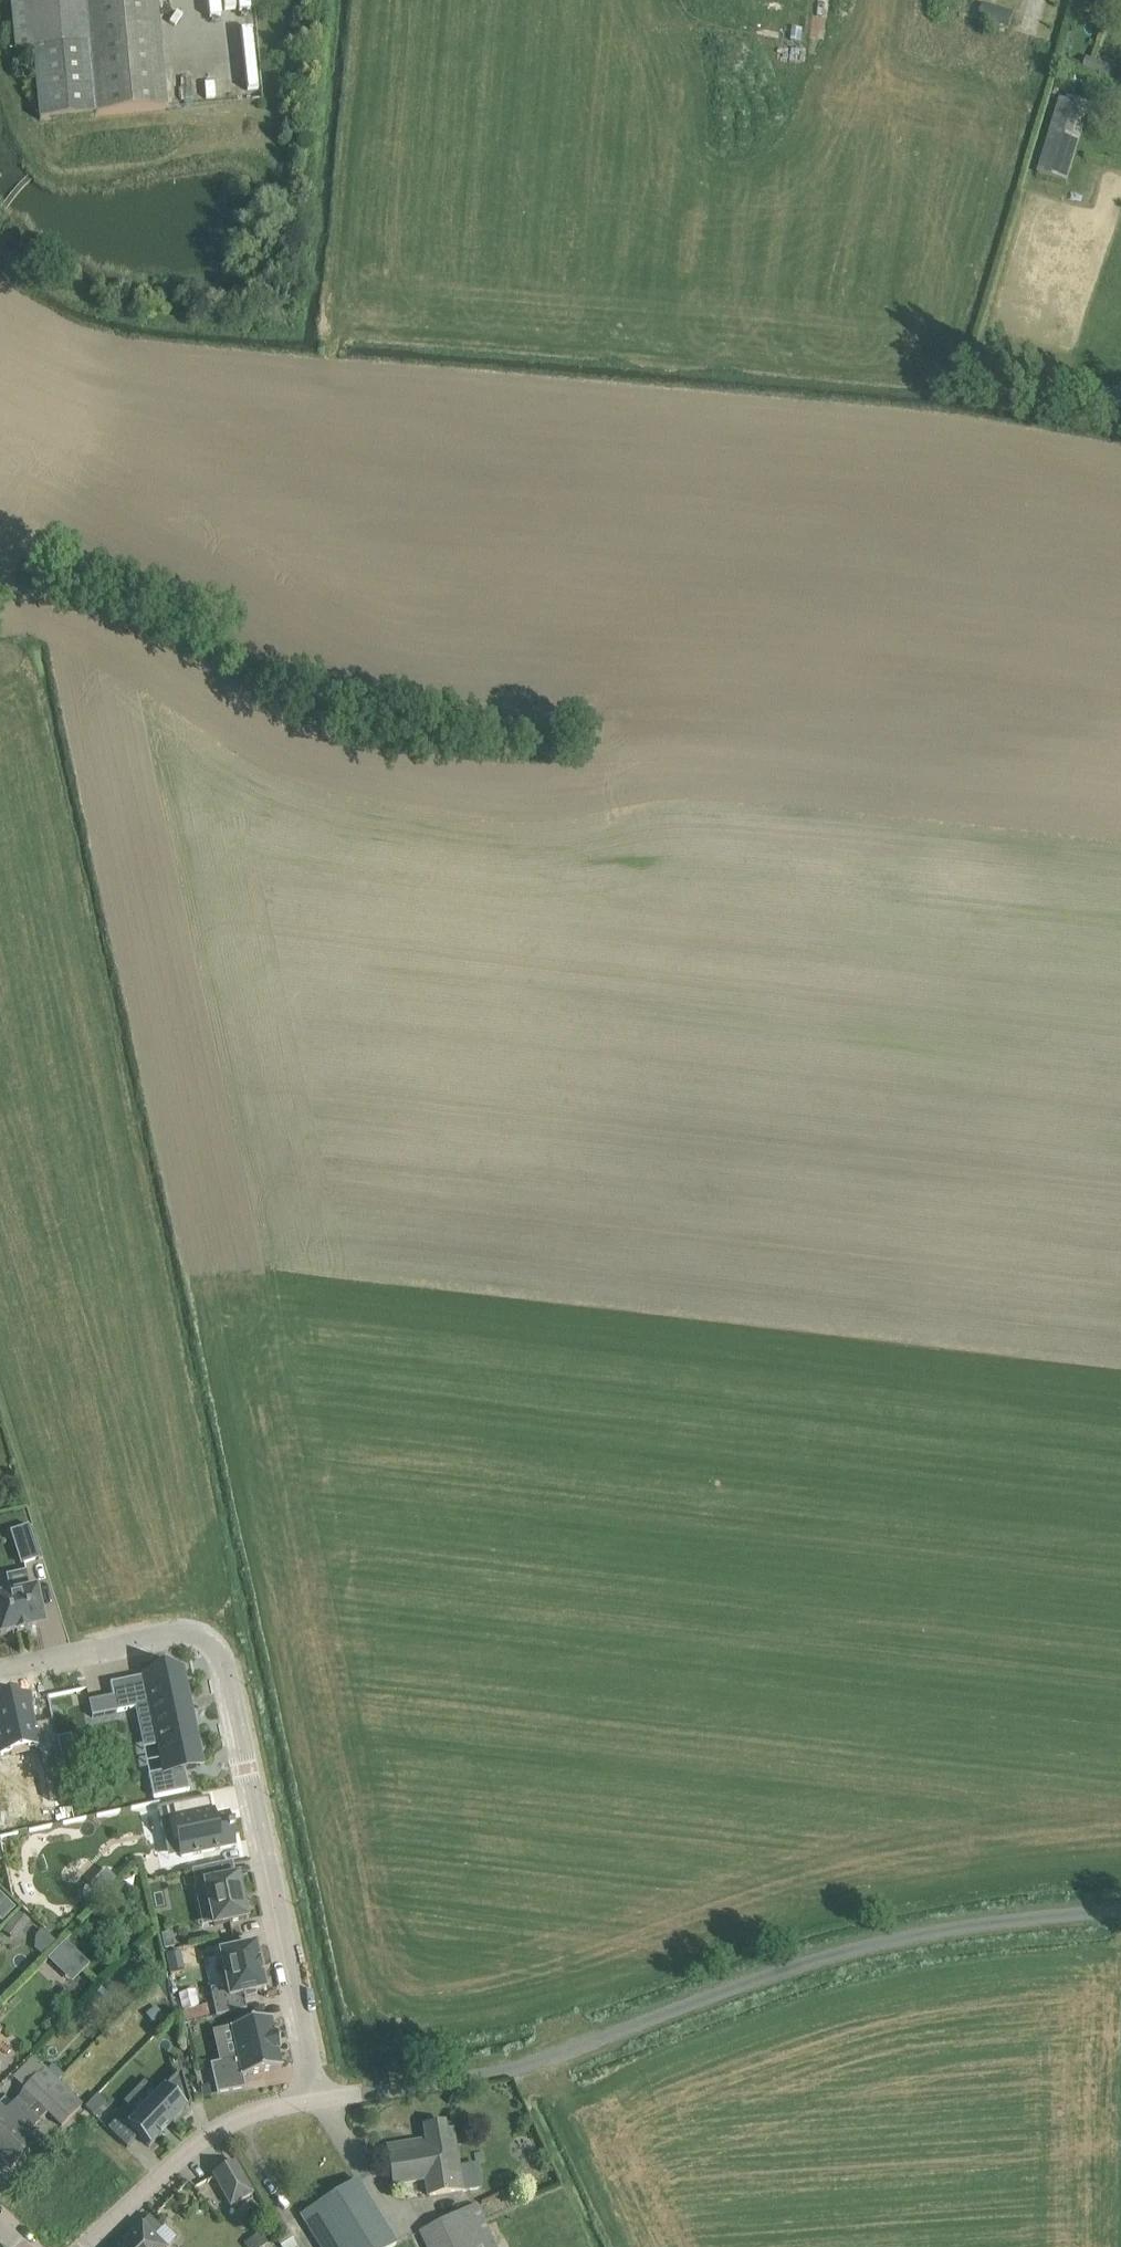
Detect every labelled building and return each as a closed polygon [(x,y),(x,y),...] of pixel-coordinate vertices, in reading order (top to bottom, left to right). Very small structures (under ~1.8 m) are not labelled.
[(17,53),(34,51),(40,120),(166,109),(156,0),(11,0),(17,53)] [(985,19),(1005,27),(1010,14),(990,6),(985,19)] [(793,29),(792,41),(802,42),(803,30),(793,29)] [(1086,72),(1115,81),(1119,72),(1089,62),(1086,72)] [(1068,182),(1077,153),(1091,106),(1061,97),(1038,173),(1068,182)] [(28,1527),(12,1532),(22,1564),(38,1559),(38,1560),(40,1560),(29,1525),(27,1526),(28,1527)] [(8,1576),(12,1595),(0,1598),(0,1633),(0,1635),(16,1632),(16,1633),(28,1630),(28,1629),(44,1625),(36,1590),(31,1591),(27,1571),(26,1571),(26,1572),(8,1576)] [(149,1775),(154,1797),(190,1789),(185,1769),(197,1766),(188,1724),(194,1722),(187,1692),(181,1693),(174,1665),(108,1680),(111,1693),(86,1699),(89,1715),(150,1701),(165,1771),(149,1775)] [(0,1747),(0,1776),(8,1774),(5,1755),(41,1747),(49,1785),(68,1781),(56,1722),(39,1725),(33,1699),(0,1706),(0,1738),(2,1747),(0,1747)] [(209,1797),(158,1808),(165,1841),(178,1838),(182,1857),(234,1846),(231,1834),(232,1834),(231,1828),(230,1828),(227,1816),(214,1819),(209,1797)] [(63,1822),(77,1874),(111,1865),(109,1855),(123,1851),(112,1810),(63,1822)] [(220,1864),(192,1870),(196,1887),(205,1885),(214,1926),(247,1918),(238,1876),(223,1880),(220,1864)] [(106,1869),(92,1884),(102,1893),(116,1879),(106,1869)] [(14,1909),(5,1900),(0,1905),(0,1921),(1,1922),(14,1909)] [(16,1942),(31,1921),(18,1911),(3,1933),(16,1942)] [(73,1950),(65,1942),(56,1951),(65,1959),(73,1950)] [(178,2022),(205,2016),(188,1945),(162,1952),(178,2022)] [(211,1989),(217,2016),(247,2009),(243,1995),(265,1990),(255,1945),(221,1953),(228,1985),(211,1989)] [(272,2018),(232,2027),(239,2058),(212,2064),(218,2094),(247,2089),(244,2076),(283,2068),(279,2051),(282,2050),(278,2034),(276,2035),(272,2018)] [(59,2082),(45,2067),(22,2090),(17,2102),(3,2115),(0,2112),(0,2141),(59,2082)] [(129,2108),(108,2130),(127,2148),(138,2137),(149,2148),(161,2135),(162,2136),(163,2135),(162,2134),(168,2128),(169,2129),(170,2129),(169,2127),(190,2106),(190,2107),(191,2106),(182,2072),(137,2117),(129,2108)] [(81,2107),(83,2105),(59,2082),(0,2141),(0,2157),(11,2167),(34,2144),(25,2136),(51,2110),(65,2123),(81,2107)] [(106,2103),(98,2095),(86,2107),(94,2115),(106,2103)] [(413,2142),(387,2146),(394,2186),(426,2180),(429,2197),(463,2191),(483,2187),(478,2163),(459,2166),(454,2137),(453,2129),(446,2130),(444,2123),(425,2126),(427,2140),(428,2148),(426,2149),(426,2152),(415,2154),(413,2142)] [(253,2194),(246,2181),(235,2162),(213,2175),(231,2206),(253,2194)] [(358,2181),(302,2216),(321,2246),(394,2246),(398,2244),(358,2181)] [(478,2205),(459,2214),(422,2233),(428,2246),(498,2246),(478,2205)] [(152,2219),(149,2216),(119,2246),(165,2246),(154,2236),(162,2229),(152,2219)]
